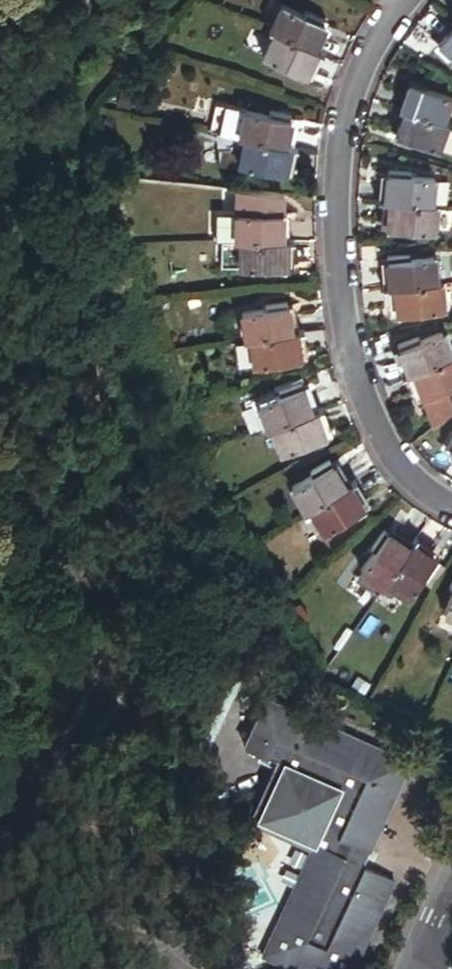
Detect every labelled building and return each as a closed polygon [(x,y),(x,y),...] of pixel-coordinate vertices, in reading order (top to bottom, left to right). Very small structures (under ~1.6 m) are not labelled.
[(282,3),(270,28),(273,30),(312,48),(318,35),(326,19),(306,10),(304,13),(282,3)] [(438,45),(451,57),(451,29),(438,45)] [(310,67),(317,50),(312,48),(273,30),(262,55),(285,66),(284,70),(304,80),(310,67)] [(403,95),(399,107),(405,109),(442,121),(451,97),(407,82),(403,95)] [(215,103),(209,129),(245,136),(285,145),(288,130),(291,114),(270,109),(269,114),(215,103)] [(439,150),(448,123),(442,121),(405,109),(399,125),(396,135),(439,150)] [(283,177),(290,146),(285,145),(245,136),(239,163),(265,168),(264,173),(283,177)] [(387,185),(386,200),(389,201),(431,204),(434,176),(410,174),(410,170),(389,168),(387,185)] [(285,209),(285,192),(236,187),(236,212),(262,213),(262,208),(285,209)] [(434,232),(436,205),(431,204),(389,201),(388,215),(386,232),(407,233),(407,229),(434,232)] [(215,212),(215,240),(223,240),(284,241),(285,209),(262,208),(262,213),(236,212),(215,212)] [(284,241),(223,240),(223,267),(267,268),(267,271),(289,271),(289,241),(284,241)] [(386,255),(390,287),(395,287),(437,283),(434,255),(408,257),(408,253),(386,255)] [(443,309),(441,282),(437,283),(395,287),(398,318),(419,316),(419,312),(443,309)] [(242,311),(246,338),(250,338),(290,332),(286,300),(265,303),(266,308),(242,311)] [(301,362),(297,331),(290,332),(250,338),(254,364),(278,361),(279,365),(301,362)] [(396,345),(409,375),(413,372),(451,356),(441,331),(420,340),(418,336),(396,345)] [(413,372),(434,421),(451,414),(451,410),(444,390),(451,386),(451,356),(413,372)] [(258,402),(267,428),(272,426),(311,412),(300,382),(280,389),(281,394),(258,402)] [(326,440),(316,410),(311,412),(272,426),(281,451),(304,443),(306,447),(326,440)] [(291,487),(306,511),(310,508),(344,487),(328,460),(310,471),(312,475),(291,487)] [(366,510),(350,484),(344,487),(310,508),(324,532),(343,520),(345,523),(366,510)] [(361,570),(383,585),(386,581),(409,546),(383,528),(371,546),(375,549),(361,570)] [(439,560),(412,542),(409,546),(386,581),(408,596),(422,577),(425,580),(439,560)] [(451,615),(451,589),(442,611),(451,615)] [(282,764),(263,807),(368,855),(410,762),(266,697),(244,746),(282,764)] [(312,844),(310,848),(391,885),(394,880),(363,866),(368,855),(263,807),(257,819),(312,844)] [(310,848),(261,956),(290,968),(353,968),(391,885),(310,848)]
